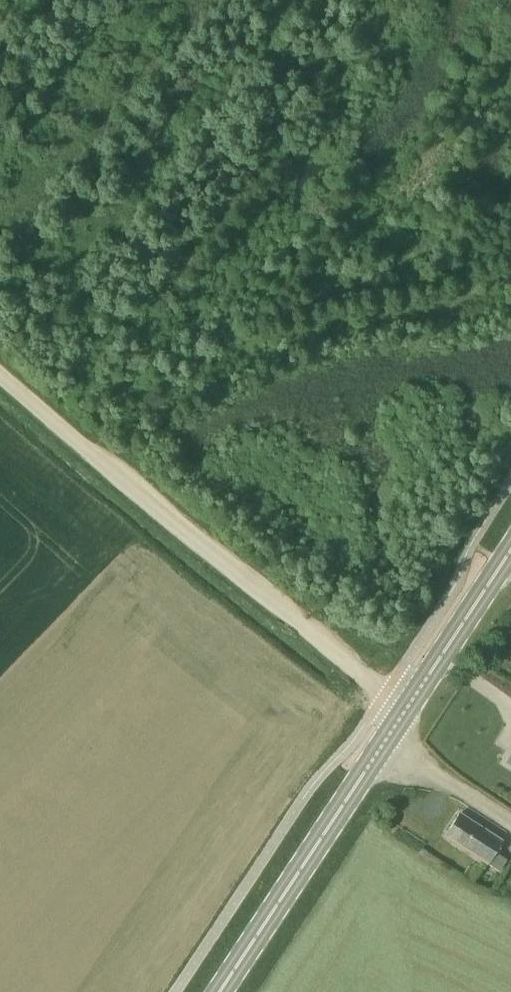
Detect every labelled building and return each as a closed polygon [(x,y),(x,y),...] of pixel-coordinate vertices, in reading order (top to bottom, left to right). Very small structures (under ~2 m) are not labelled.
[(500,872),(507,860),(495,852),(502,840),(459,813),(444,837),(487,864),(500,872)]
